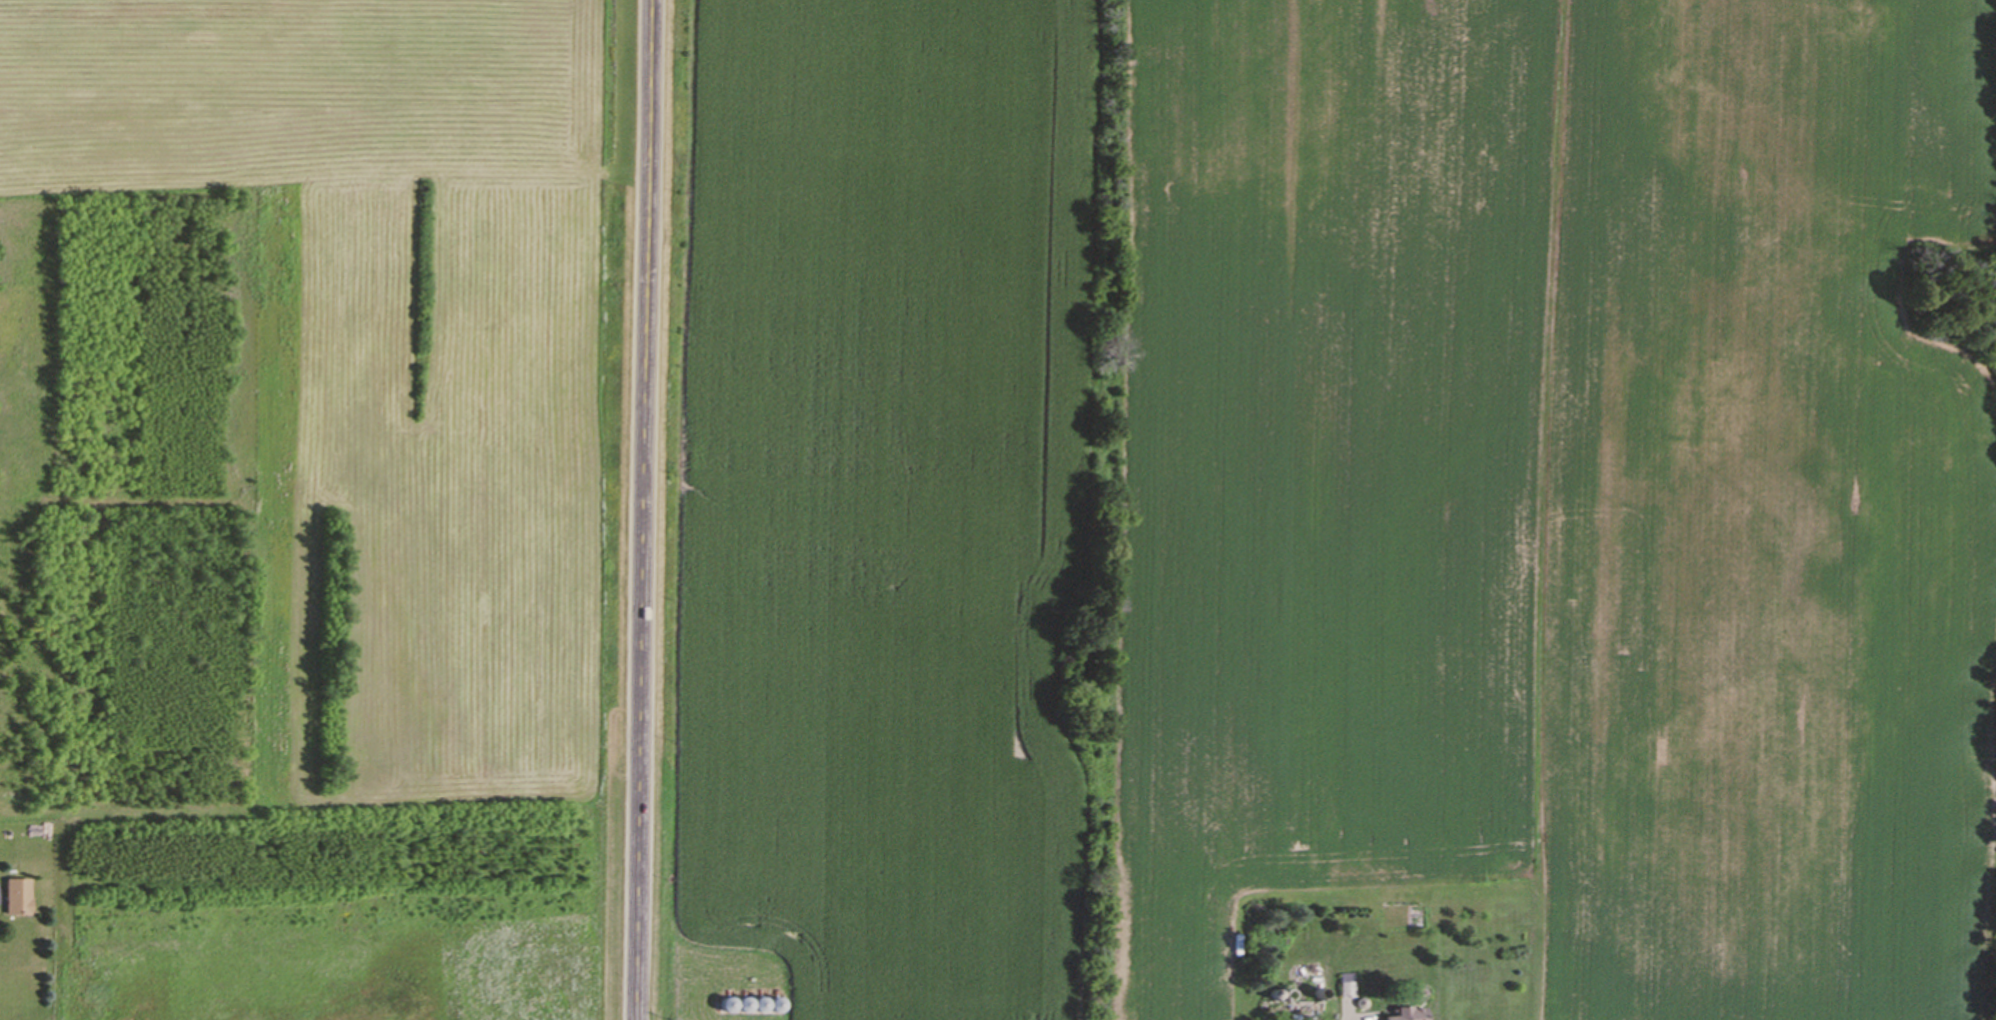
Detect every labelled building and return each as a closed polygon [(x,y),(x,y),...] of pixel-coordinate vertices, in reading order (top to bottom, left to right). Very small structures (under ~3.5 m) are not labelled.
[(32,917),(32,881),(7,881),(6,917),(32,917)] [(1356,999),(1356,974),(1341,974),(1341,999),(1356,999)] [(1433,1010),(1400,1009),(1399,1018),(1386,1018),(1386,1019),(1433,1019),(1433,1010)]
